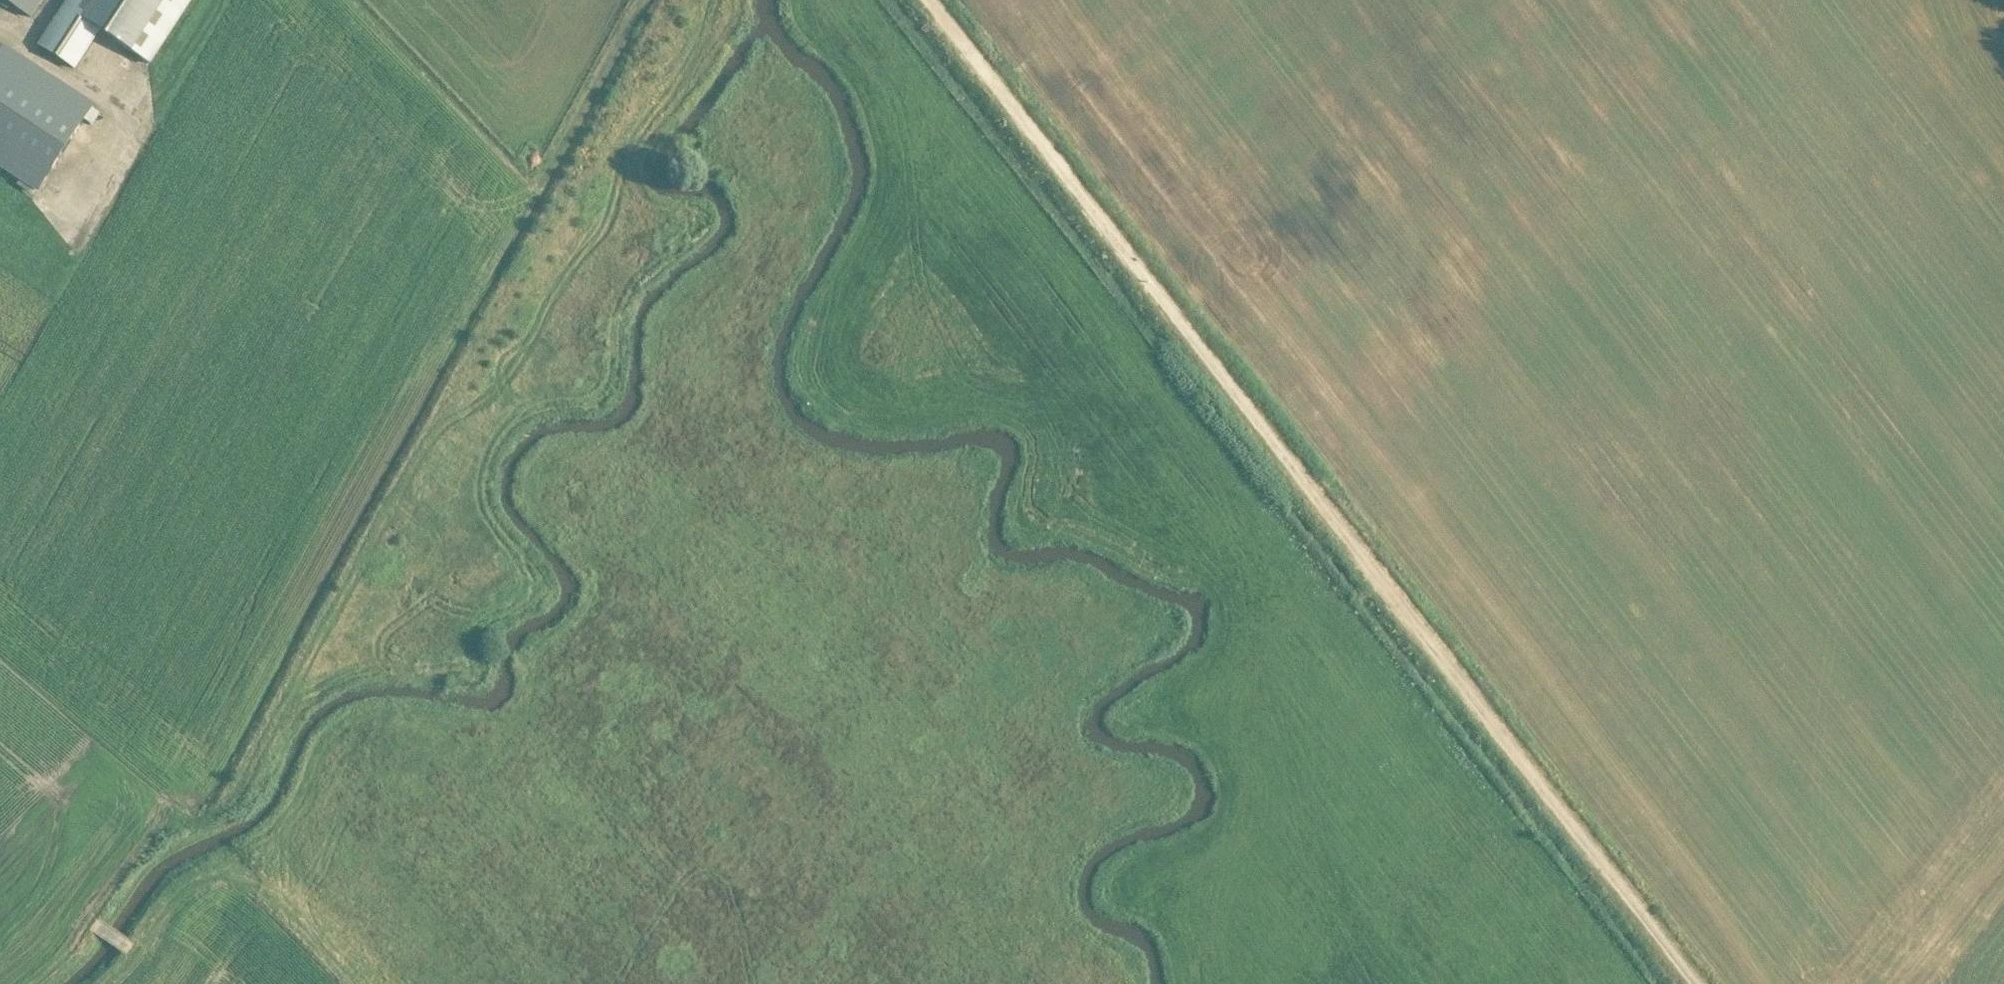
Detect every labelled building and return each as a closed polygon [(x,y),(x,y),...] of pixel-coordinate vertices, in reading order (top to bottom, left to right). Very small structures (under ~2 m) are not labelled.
[(7,9),(11,4),(31,17),(42,0),(0,0),(0,5),(7,9)] [(192,0),(70,0),(39,46),(75,69),(100,32),(149,64),(192,0)] [(38,191),(83,121),(91,126),(99,114),(0,50),(0,167),(38,191)]
